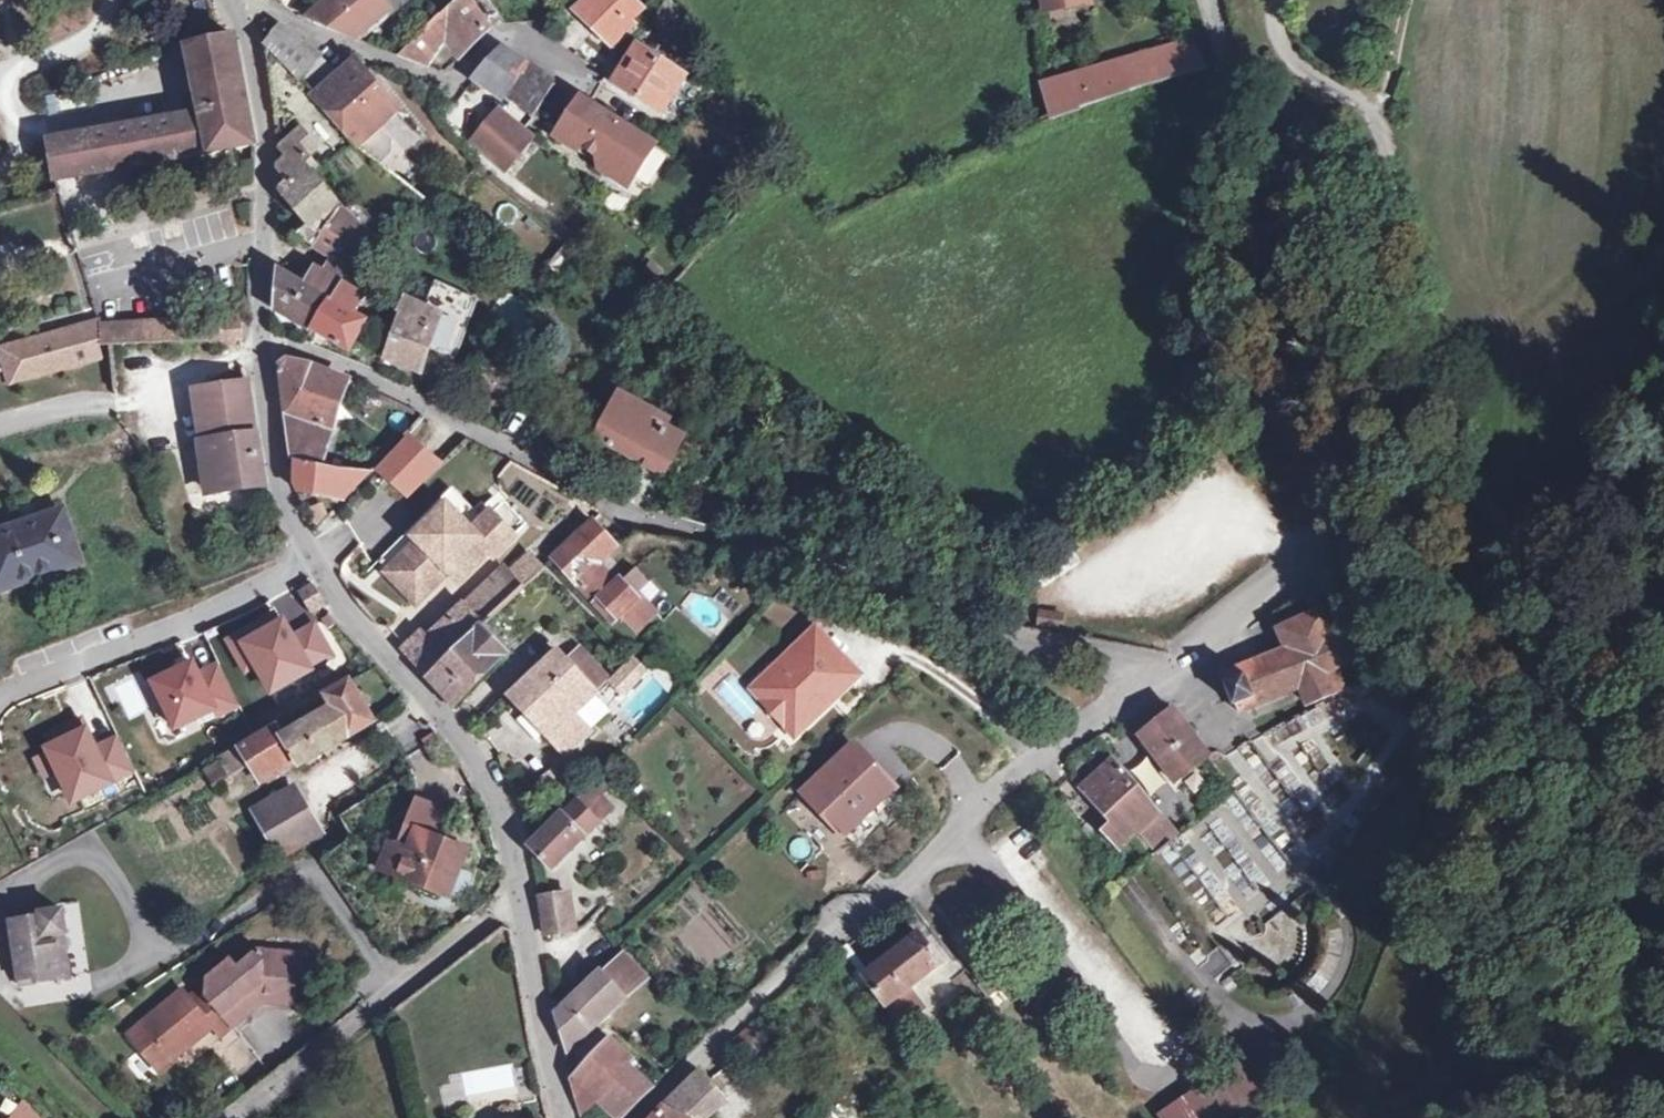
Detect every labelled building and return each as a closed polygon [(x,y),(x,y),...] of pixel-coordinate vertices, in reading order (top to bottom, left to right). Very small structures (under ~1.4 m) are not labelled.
[(390,11),(382,0),(336,0),(311,21),(354,40),(390,11)] [(390,11),(394,15),(413,0),(382,0),(390,11)] [(489,30),(467,0),(462,0),(442,20),(440,18),(401,58),(429,68),(440,51),(452,38),(464,54),(489,30)] [(489,30),(502,19),(489,0),(467,0),(489,30)] [(589,0),(578,0),(571,6),(576,11),(589,0)] [(576,11),(612,48),(635,28),(631,24),(644,12),(632,0),(589,0),(576,11)] [(1047,15),(1089,7),(1088,0),(1045,0),(1047,15)] [(220,29),(217,30),(219,43),(189,49),(202,112),(52,141),(60,183),(255,145),(235,39),(229,33),(220,29)] [(356,145),(358,147),(361,151),(376,162),(389,151),(389,142),(378,129),(399,111),(356,62),(337,77),(320,58),(282,29),(268,49),(289,70),(321,104),(338,124),(356,145)] [(1204,70),(1193,43),(1044,86),(1054,121),(1088,105),(1100,101),(1204,70)] [(615,80),(614,83),(662,115),(685,78),(637,47),(615,80)] [(289,70),(268,49),(267,51),(271,86),(289,70)] [(479,77),(508,97),(533,117),(555,82),(505,50),(479,77)] [(321,104),(289,70),(271,86),(275,121),(284,120),(285,130),(293,123),(300,132),(313,146),(338,124),(321,104)] [(467,127),(491,96),(474,83),(450,114),(467,127)] [(583,99),(559,136),(627,180),(654,143),(587,102),(583,99)] [(503,173),(532,139),(522,131),(498,111),(471,143),(503,173)] [(317,247),(341,207),(312,175),(320,168),(308,153),(314,147),(313,146),(300,132),(280,150),(288,159),(280,167),(281,190),(311,227),(296,238),(315,248),(317,247)] [(532,139),(503,173),(516,184),(532,165),(528,161),(540,147),(532,139)] [(360,205),(349,215),(372,238),(378,231),(360,205)] [(336,258),(346,263),(372,238),(349,215),(341,207),(317,247),(333,256),(336,258)] [(346,263),(336,258),(325,276),(340,284),(344,265),(346,263)] [(314,330),(340,284),(325,276),(315,270),(306,287),(280,271),(276,308),(314,330)] [(385,359),(437,378),(451,361),(459,341),(474,297),(430,281),(421,308),(405,302),(401,314),(385,359)] [(351,350),(368,320),(358,314),(366,299),(340,284),(314,330),(351,350)] [(358,314),(368,320),(377,305),(366,299),(358,314)] [(221,320),(221,341),(222,345),(241,344),(241,320),(221,320)] [(183,342),(182,321),(103,325),(103,329),(105,343),(106,346),(183,342)] [(99,325),(82,330),(84,334),(100,330),(99,325)] [(82,330),(61,336),(33,344),(35,353),(5,362),(12,386),(107,360),(102,344),(105,343),(103,329),(100,330),(84,334),(82,330)] [(35,353),(33,344),(2,353),(5,362),(35,353)] [(280,368),(287,415),(331,433),(347,382),(313,368),(287,362),(280,368)] [(248,385),(195,392),(205,444),(201,445),(208,491),(264,483),(248,385)] [(623,401),(601,442),(630,457),(631,454),(634,459),(638,461),(641,460),(642,459),(644,457),(649,460),(646,466),(663,475),(683,438),(667,429),(668,426),(623,401)] [(297,462),(320,467),(331,433),(287,415),(294,461),(297,462)] [(409,436),(376,470),(380,474),(409,501),(441,467),(439,465),(409,436)] [(641,460),(620,498),(644,510),(663,475),(646,466),(649,460),(644,457),(642,459),(641,460)] [(320,467),(297,462),(296,486),(299,492),(344,500),(371,472),(334,470),(320,467)] [(456,501),(448,509),(473,535),(494,515),(510,500),(496,486),(489,493),(495,499),(486,508),(483,505),(470,517),(456,501)] [(395,568),(423,597),(449,572),(459,583),(490,554),(494,558),(516,537),(494,515),(473,535),(448,509),(416,539),(420,543),(395,568)] [(79,562),(63,513),(0,534),(0,589),(79,562)] [(554,560),(576,586),(578,585),(613,623),(624,614),(637,602),(620,583),(616,586),(597,566),(616,548),(593,523),(554,560)] [(512,576),(524,588),(545,569),(533,556),(512,576)] [(417,603),(423,597),(395,568),(389,574),(417,603)] [(457,616),(475,635),(479,631),(524,588),(512,576),(507,571),(457,616)] [(312,586),(300,592),(313,613),(324,607),(312,586)] [(637,602),(624,614),(637,628),(655,611),(642,597),(637,602)] [(1037,612),(1035,626),(1058,629),(1060,616),(1037,612)] [(1348,634),(1333,640),(1322,613),(1279,631),(1288,651),(1228,675),(1231,683),(1226,684),(1235,706),(1239,705),(1242,712),(1303,689),(1311,706),(1340,695),(1339,692),(1343,680),(1334,673),(1334,671),(1359,662),(1348,634)] [(475,635),(457,616),(427,644),(420,638),(404,653),(429,678),(475,635)] [(274,617),(268,620),(274,630),(279,627),(274,617)] [(268,620),(240,636),(257,664),(275,694),(335,658),(317,625),(292,641),(283,624),(279,627),(274,630),(268,620)] [(475,635),(429,678),(455,705),(505,657),(479,631),(475,635)] [(855,678),(814,634),(775,670),(773,667),(761,677),(763,680),(759,684),(771,698),(775,695),(791,712),(782,720),(795,733),(829,702),(827,699),(839,688),(841,691),(855,678)] [(257,664),(240,636),(230,642),(246,670),(257,664)] [(509,696),(526,714),(548,737),(567,757),(591,734),(574,715),(597,694),(597,692),(609,680),(581,651),(568,663),(557,652),(509,696)] [(634,659),(610,682),(623,695),(647,672),(634,659)] [(193,664),(153,683),(174,728),(215,710),(218,715),(238,706),(219,665),(198,675),(193,664)] [(227,753),(229,756),(239,772),(250,766),(259,781),(296,760),(300,767),(374,724),(351,683),(327,697),(332,707),(282,736),(276,726),(227,753)] [(792,736),(795,733),(782,720),(791,712),(775,695),(771,698),(759,684),(751,692),(792,736)] [(1170,706),(1137,732),(1172,778),(1205,753),(1204,751),(1170,706)] [(548,737),(526,714),(518,722),(539,745),(548,737)] [(83,718),(49,734),(58,752),(36,762),(45,780),(57,774),(71,802),(135,771),(117,735),(96,745),(83,718)] [(806,792),(847,836),(895,791),(855,746),(806,792)] [(239,772),(229,756),(204,770),(226,806),(262,786),(259,781),(250,766),(239,772)] [(1115,760),(1084,791),(1112,823),(1102,832),(1117,848),(1129,837),(1131,840),(1139,833),(1160,814),(1115,760)] [(577,796),(554,773),(539,787),(562,811),(577,796)] [(593,785),(602,794),(612,784),(604,775),(593,785)] [(602,794),(593,785),(532,847),(552,868),(615,808),(602,794)] [(255,810),(284,856),(322,834),(294,788),(255,810)] [(423,822),(441,830),(448,813),(418,801),(410,824),(420,828),(423,822)] [(1139,833),(1159,852),(1180,835),(1160,814),(1139,833)] [(402,873),(401,875),(426,886),(423,892),(425,894),(426,896),(428,897),(429,898),(433,901),(435,902),(439,903),(440,904),(443,904),(448,904),(451,904),(454,903),(456,902),(458,901),(460,900),(461,898),(464,896),(465,894),(467,892),(468,890),(469,888),(470,886),(470,883),(470,880),(470,879),(470,876),(470,873),(460,869),(468,848),(439,836),(441,830),(423,822),(420,828),(409,854),(394,847),(386,867),(402,873)] [(545,935),(576,931),(571,894),(539,898),(545,935)] [(11,922),(20,979),(37,976),(38,982),(70,977),(67,952),(60,953),(57,932),(64,931),(67,931),(64,908),(40,912),(41,918),(11,922)] [(60,953),(67,952),(64,931),(57,932),(60,953)] [(867,976),(855,985),(868,1002),(878,995),(888,1009),(878,1016),(892,1034),(924,1010),(910,990),(942,965),(920,936),(917,938),(911,931),(893,944),(899,952),(867,976)] [(855,985),(867,976),(847,947),(834,957),(855,985)] [(1214,984),(1235,963),(1220,948),(1199,969),(1214,984)] [(130,1035),(159,1071),(209,1029),(218,1039),(247,1015),(248,1001),(295,1004),(297,978),(304,978),(306,954),(259,951),(237,970),(230,962),(207,981),(205,997),(195,1005),(183,991),(130,1035)] [(625,971),(638,984),(647,976),(626,952),(606,970),(614,980),(625,971)] [(963,966),(949,977),(954,983),(967,972),(963,966)] [(614,980),(606,970),(557,1014),(569,1047),(638,984),(625,971),(614,980)] [(37,976),(20,979),(21,985),(38,982),(37,976)] [(736,1040),(746,1050),(757,1040),(747,1029),(736,1040)] [(602,1095),(628,1066),(633,1061),(612,1041),(574,1082),(582,1115),(602,1095)] [(1265,1061),(1255,1067),(1261,1076),(1271,1070),(1265,1061)] [(1160,1117),(1234,1117),(1241,1113),(1244,1117),(1259,1117),(1271,1110),(1240,1064),(1159,1117),(1160,1117)] [(653,1090),(628,1066),(602,1095),(623,1117),(653,1090)] [(722,1100),(700,1073),(663,1109),(655,1117),(701,1117),(722,1100)] [(20,1109),(14,1117),(32,1117),(20,1109)]
